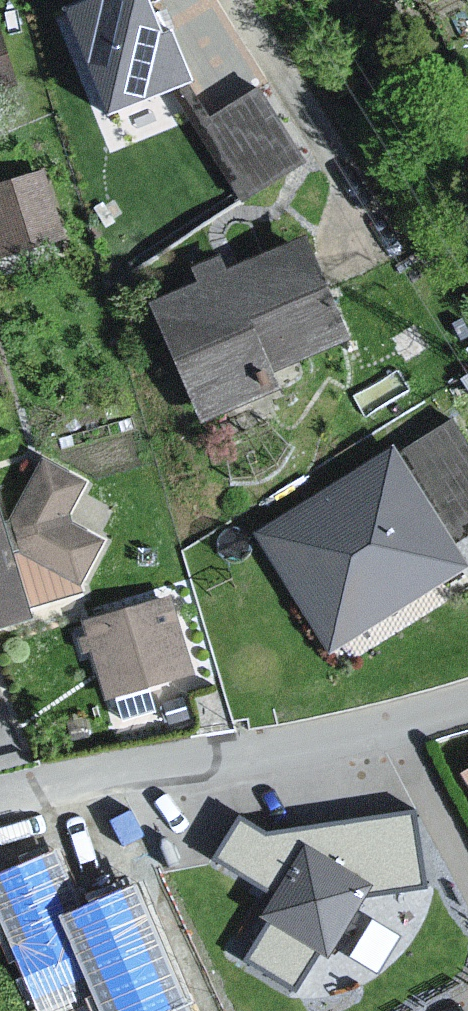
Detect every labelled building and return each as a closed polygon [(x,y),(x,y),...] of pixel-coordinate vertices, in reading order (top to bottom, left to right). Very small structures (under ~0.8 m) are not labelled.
[(50,7),(90,115),(205,74),(178,0),(68,0),(50,7)] [(22,55),(1,9),(0,9),(0,65),(22,55)] [(198,111),(242,188),(305,153),(261,76),(198,111)] [(61,222),(44,158),(0,170),(0,238),(61,222)] [(188,299),(146,310),(188,427),(264,401),(256,379),(348,345),(305,256),(223,278),(218,262),(182,271),(188,299)] [(462,527),(467,523),(467,419),(459,403),(258,517),(330,643),(467,565),(467,538),(462,527)] [(0,536),(0,537),(7,563),(83,603),(107,553),(69,536),(90,493),(38,469),(0,536)] [(22,634),(7,563),(0,537),(0,640),(22,634)] [(169,607),(79,631),(101,712),(191,688),(169,607)] [(302,938),(336,1005),(327,1009),(329,1010),(467,1010),(467,852),(302,938)] [(95,917),(144,1010),(225,1010),(159,884),(95,917)]
